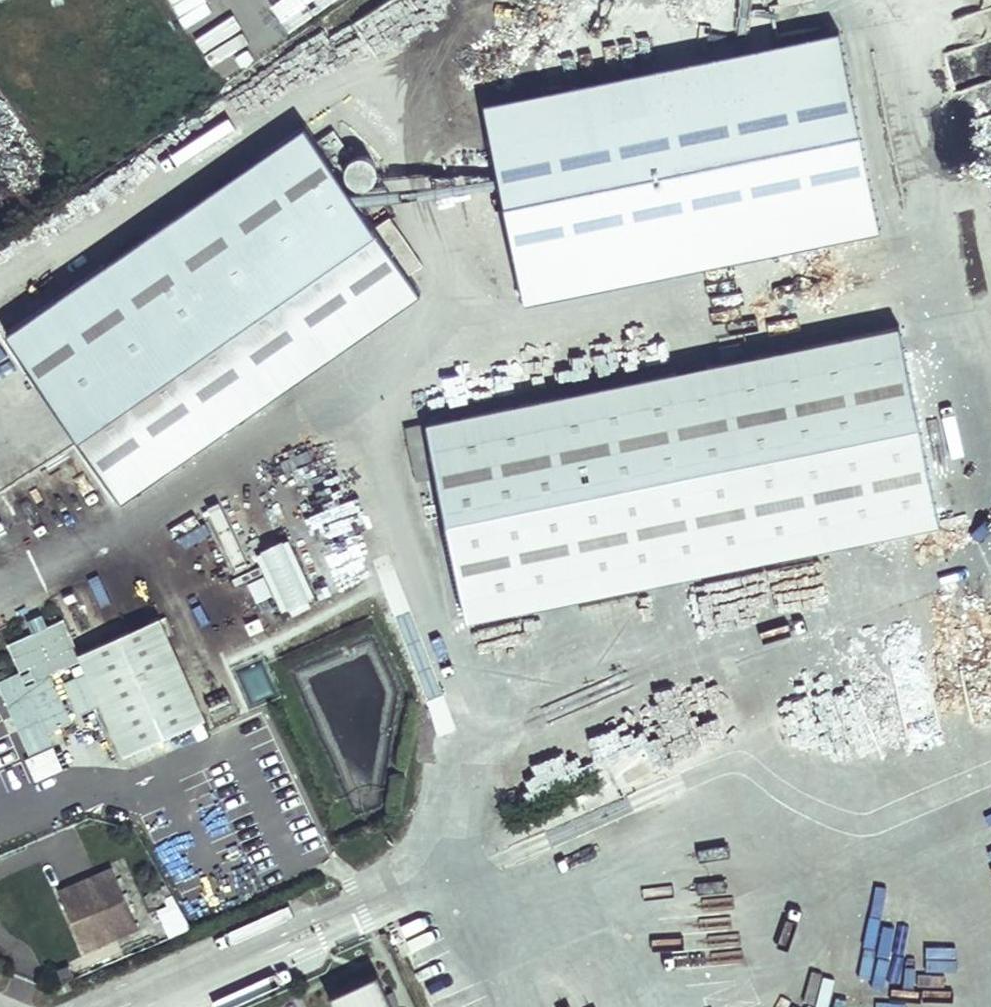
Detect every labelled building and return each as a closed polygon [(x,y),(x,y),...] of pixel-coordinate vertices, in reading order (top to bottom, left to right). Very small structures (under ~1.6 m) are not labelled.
[(343,0),(265,0),(265,1),(206,11),(215,28),(216,31),(190,35),(208,68),(221,65),(343,0)] [(879,229),(839,29),(483,102),(523,302),(879,229)] [(420,291),(305,126),(7,332),(121,498),(420,291)] [(425,423),(465,619),(940,522),(900,326),(425,423)] [(124,922),(146,912),(125,868),(105,877),(109,886),(101,890),(97,881),(72,892),(99,951),(131,936),(124,922)] [(109,886),(105,877),(97,881),(101,890),(109,886)] [(179,905),(156,913),(165,938),(188,930),(179,905)] [(152,926),(146,912),(124,922),(131,936),(152,926)] [(325,982),(335,1006),(392,1006),(374,963),(325,982)]
